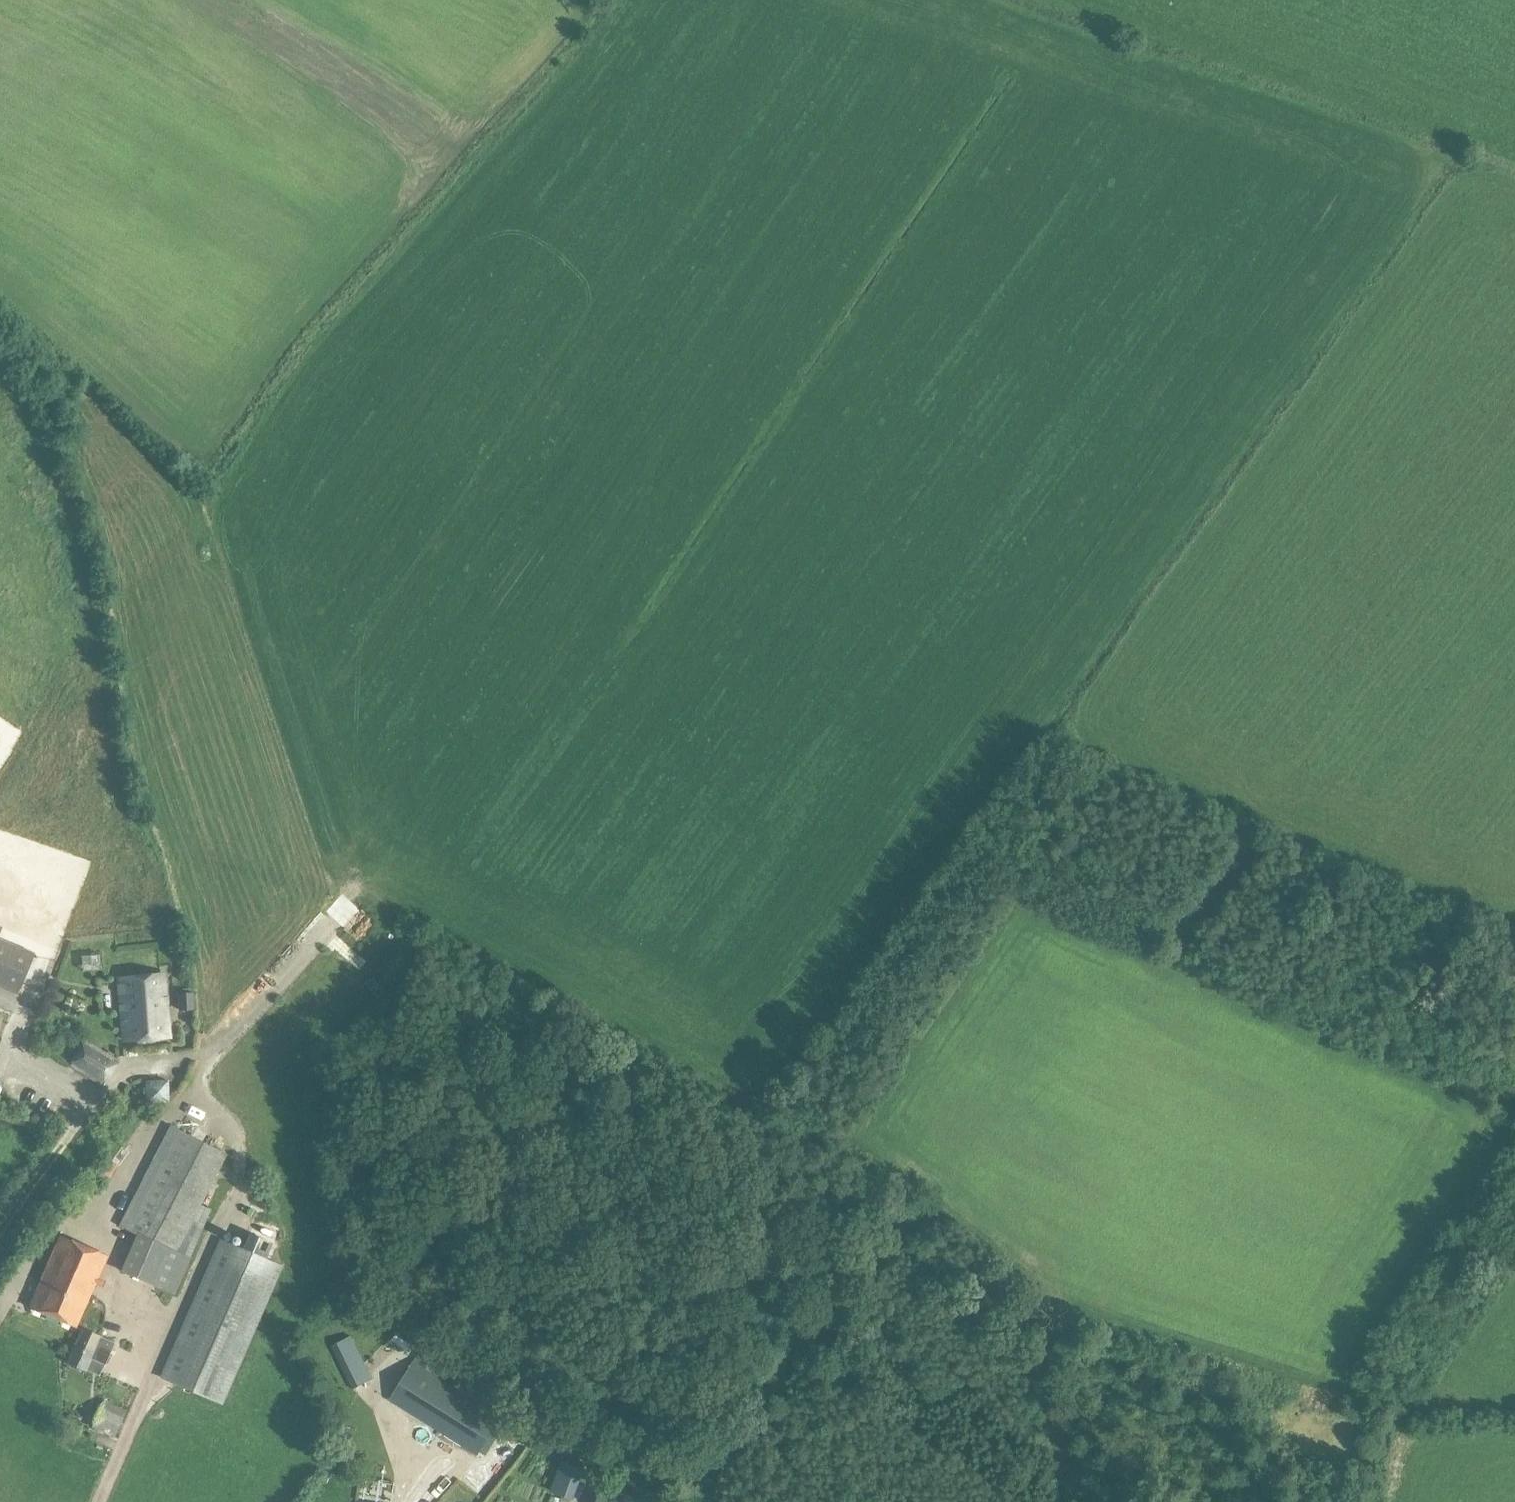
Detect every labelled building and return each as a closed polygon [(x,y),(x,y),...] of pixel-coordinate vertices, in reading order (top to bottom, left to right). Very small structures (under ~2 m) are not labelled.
[(16,994),(33,952),(0,938),(0,987),(16,994)] [(93,953),(97,969),(122,963),(118,947),(93,953)] [(170,1037),(164,975),(119,979),(125,1041),(170,1037)] [(185,993),(185,1011),(195,1011),(194,993),(185,993)] [(70,1067),(87,1077),(103,1087),(119,1059),(86,1039),(70,1067)] [(142,1090),(147,1103),(170,1094),(165,1081),(142,1090)] [(177,1251),(202,1205),(227,1154),(171,1125),(119,1226),(136,1234),(177,1251)] [(98,1173),(110,1177),(115,1163),(103,1159),(98,1173)] [(177,1251),(136,1234),(120,1272),(175,1295),(191,1257),(212,1209),(202,1205),(177,1251)] [(244,1248),(265,1258),(271,1244),(250,1235),(244,1248)] [(107,1256),(60,1236),(29,1307),(76,1327),(107,1256)] [(284,1266),(265,1258),(244,1248),(221,1238),(160,1378),(223,1405),(284,1266)] [(83,1328),(67,1363),(86,1371),(92,1359),(106,1365),(116,1343),(83,1328)] [(332,1346),(353,1390),(373,1381),(352,1336),(332,1346)] [(414,1360),(390,1401),(478,1456),(503,1416),(414,1360)] [(92,1427),(115,1437),(127,1410),(105,1400),(92,1427)] [(563,1460),(551,1492),(563,1496),(571,1499),(574,1500),(586,1469),(563,1460)] [(628,1494),(604,1485),(597,1501),(640,1501),(641,1498),(628,1494)]
